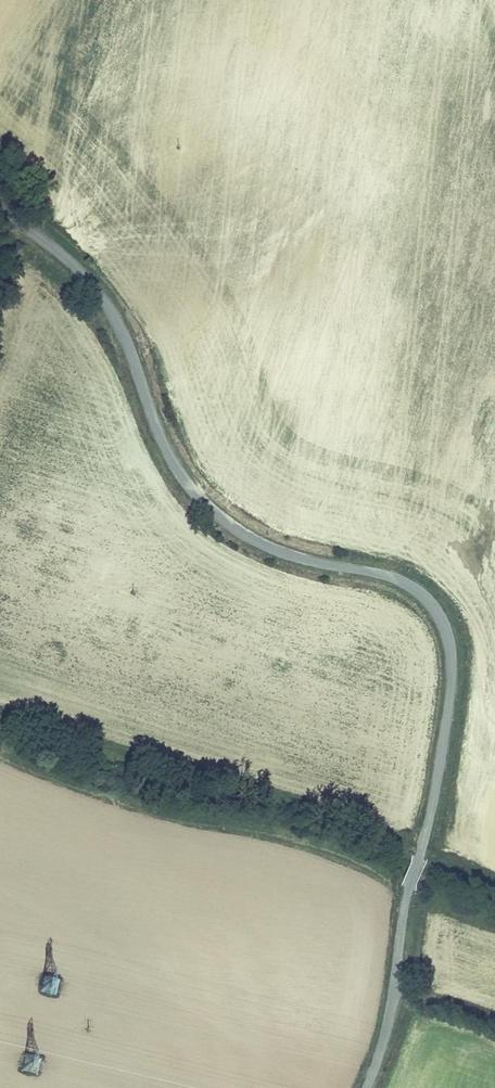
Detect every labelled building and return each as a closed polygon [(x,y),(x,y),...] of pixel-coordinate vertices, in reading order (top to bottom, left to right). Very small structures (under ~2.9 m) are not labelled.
[(39,992),(56,996),(60,977),(43,974),(39,992)] [(38,1074),(41,1057),(24,1055),(21,1072),(38,1074)]
